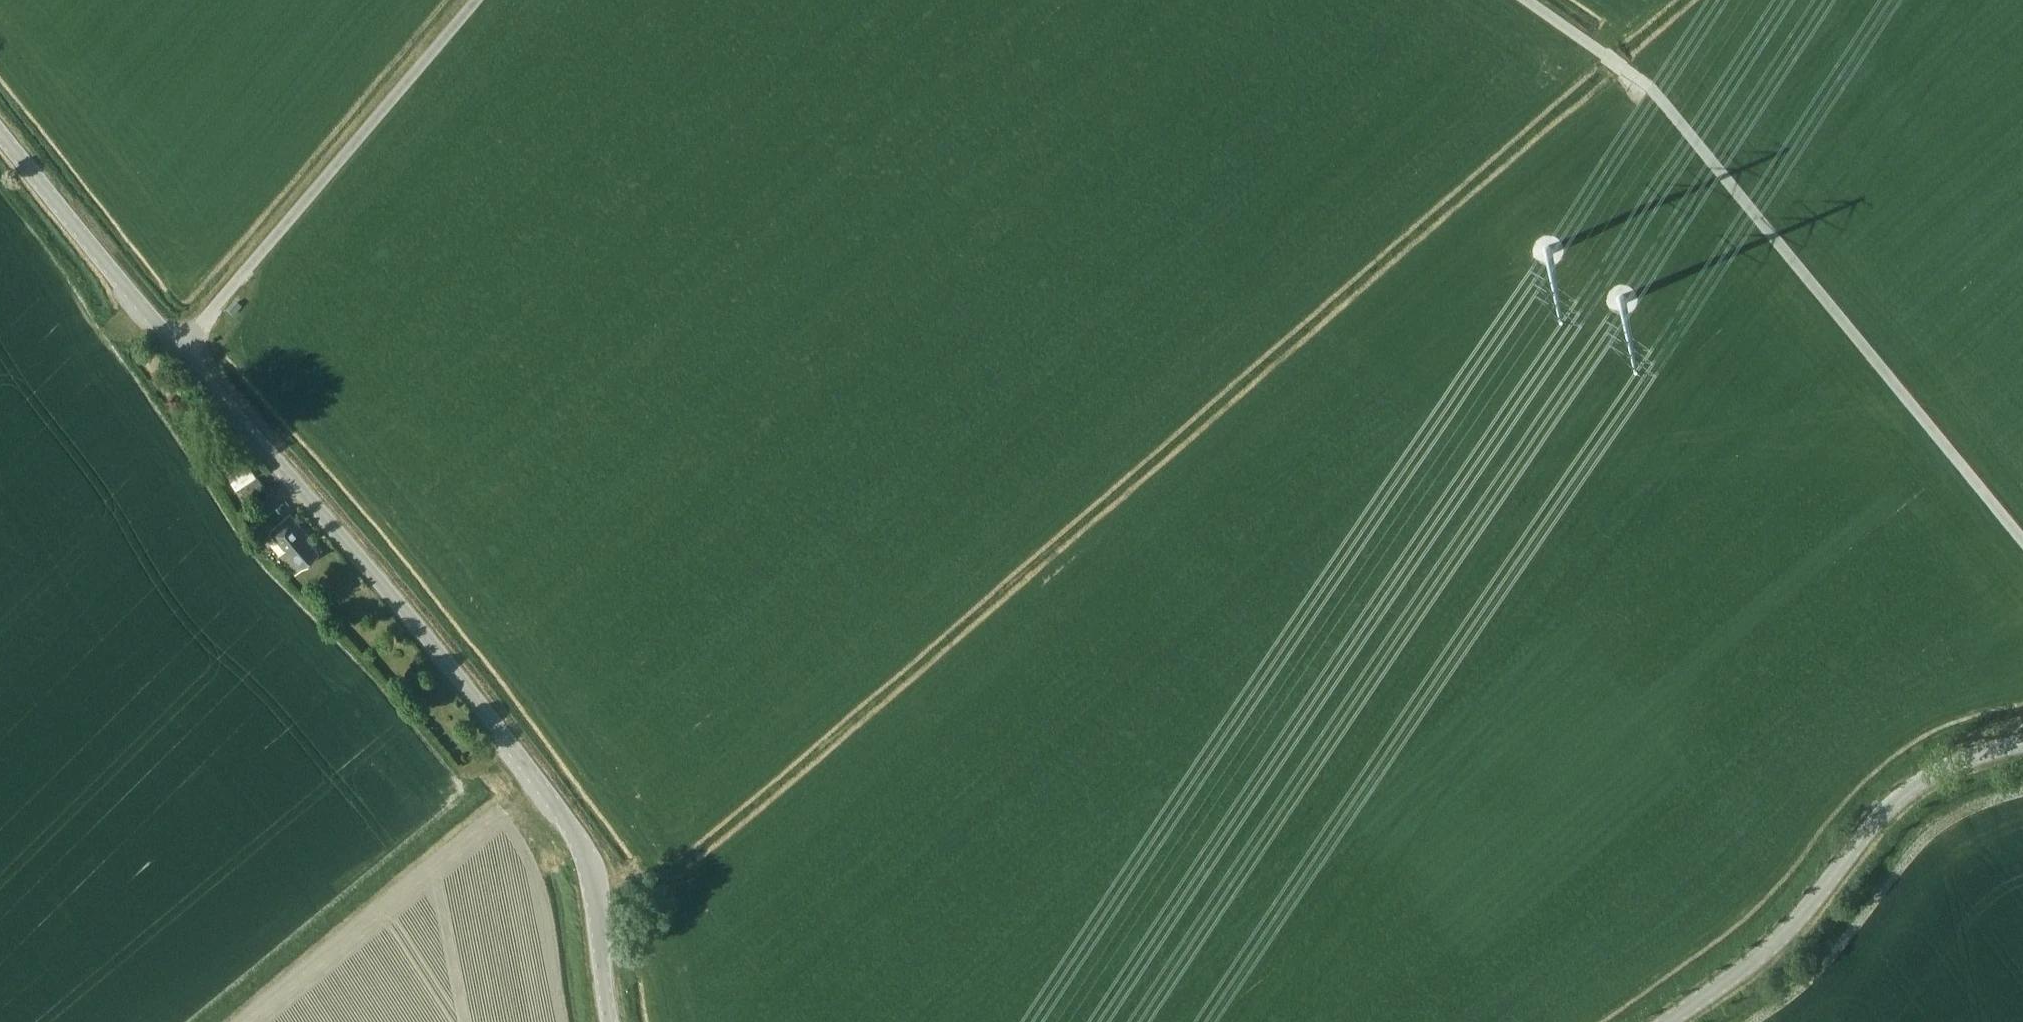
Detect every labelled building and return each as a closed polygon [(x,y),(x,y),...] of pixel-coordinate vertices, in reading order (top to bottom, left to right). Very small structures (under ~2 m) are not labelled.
[(229,461),(240,452),(231,441),(220,450),(229,461)] [(257,475),(251,467),(231,481),(237,489),(257,475)] [(241,488),(248,499),(265,488),(258,476),(241,488)] [(304,530),(291,514),(271,531),(287,549),(281,555),(296,571),(302,566),(319,552),(302,532),(304,530)]
